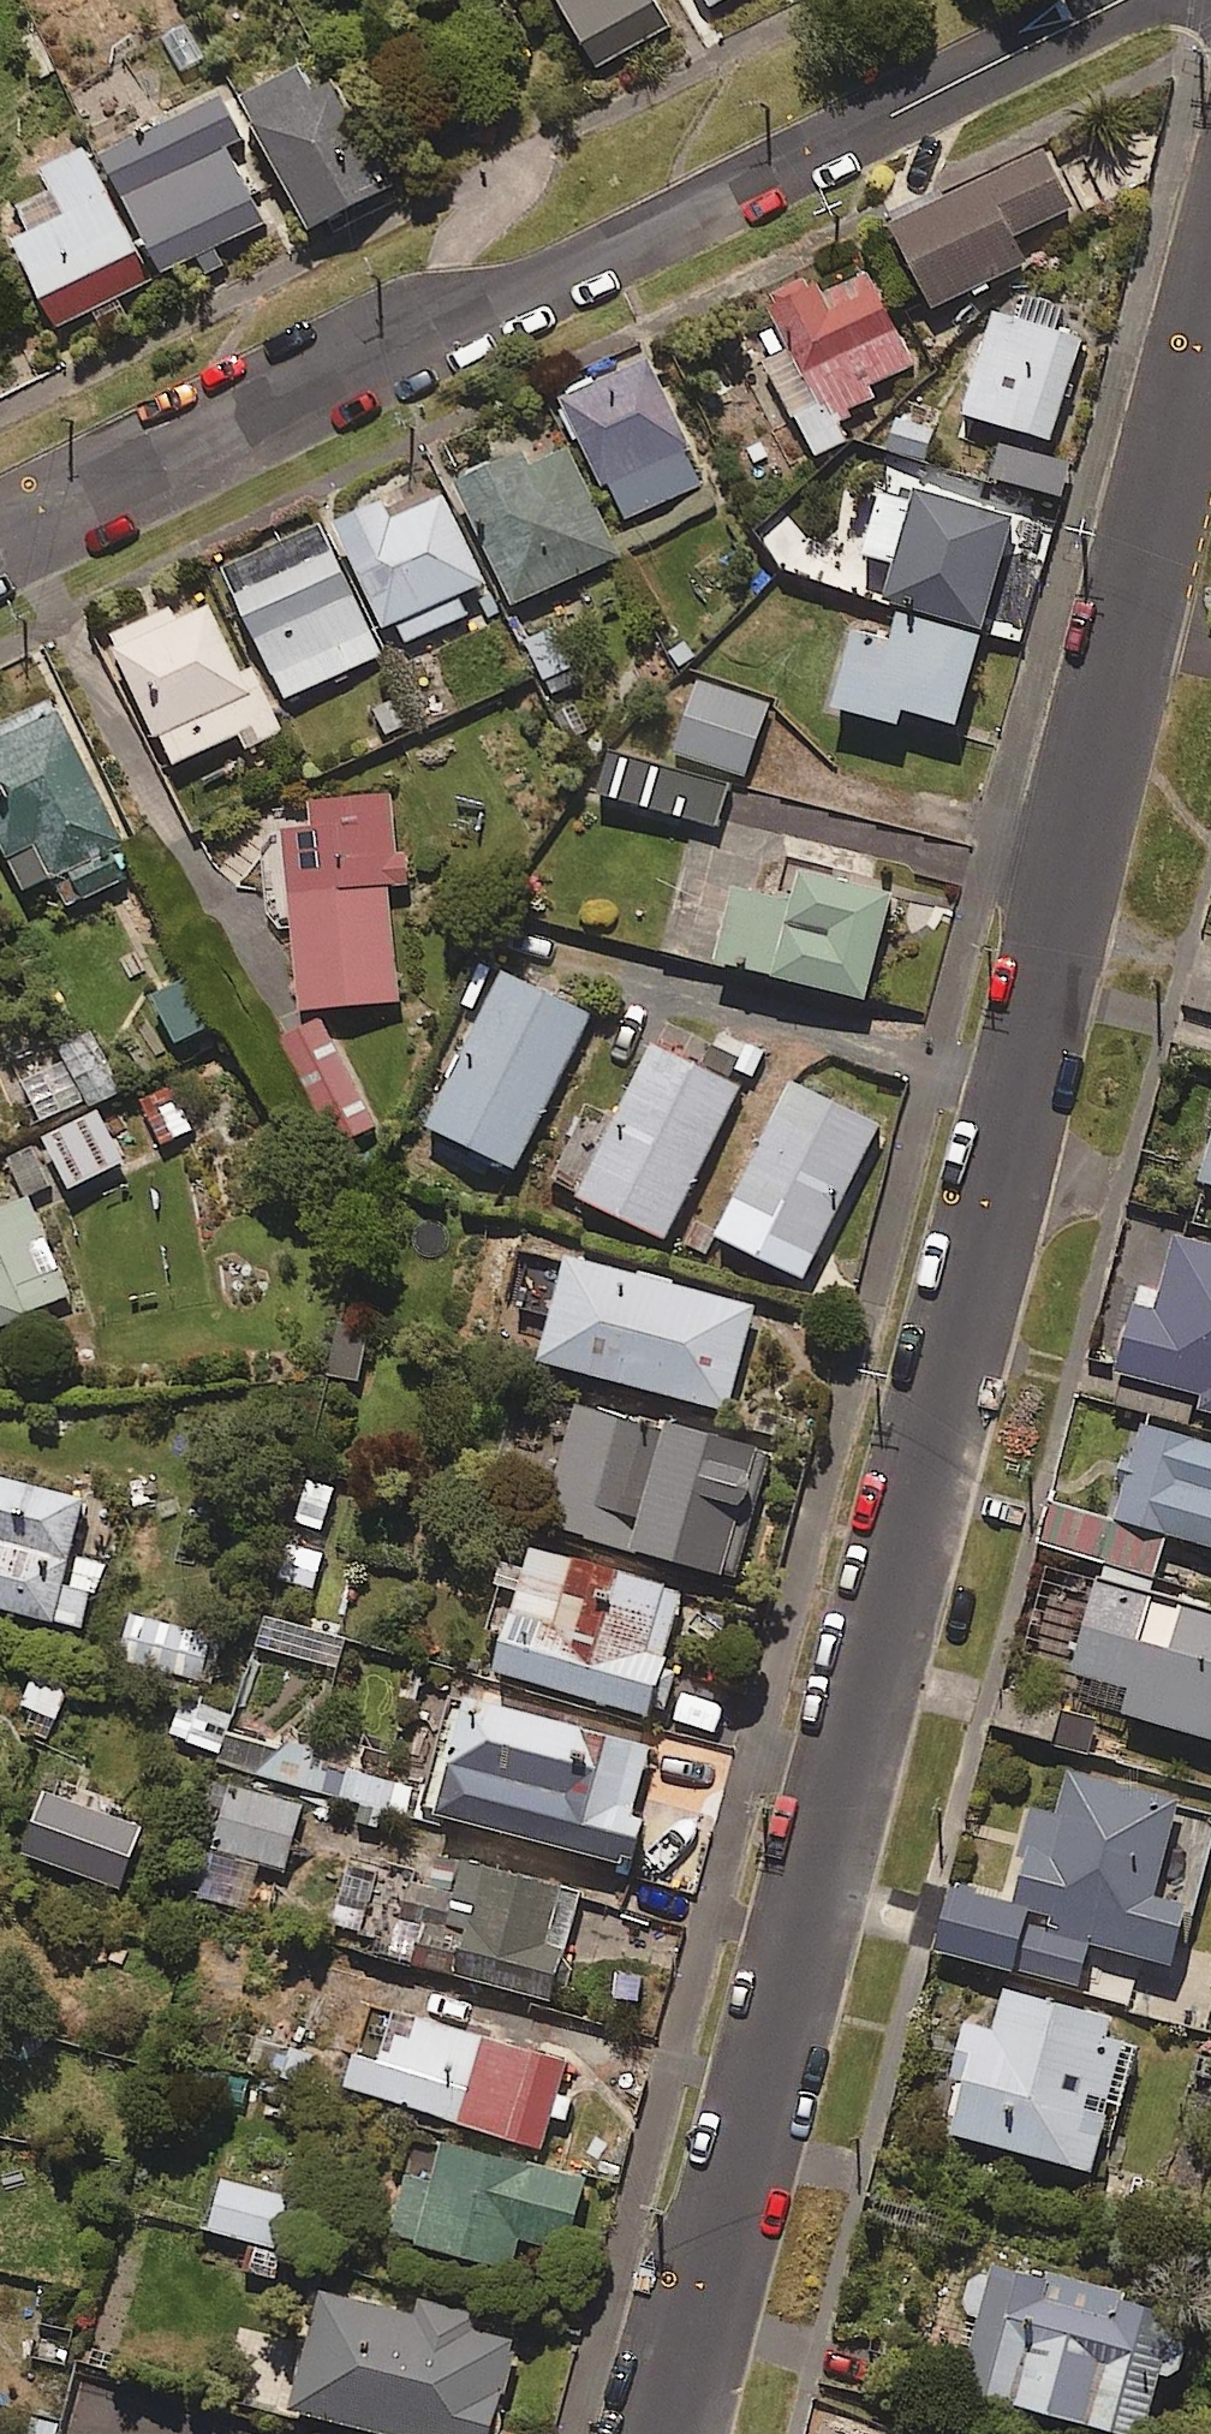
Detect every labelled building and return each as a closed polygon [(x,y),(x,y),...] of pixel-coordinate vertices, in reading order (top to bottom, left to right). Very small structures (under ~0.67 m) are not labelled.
[(660,0),(567,0),(599,60),(671,21),(660,0)] [(390,182),(326,45),(246,83),(310,219),(390,182)] [(96,140),(155,276),(266,227),(227,136),(241,129),(222,86),(96,140)] [(155,276),(96,140),(47,161),(67,209),(14,232),(52,320),(155,276)] [(1073,204),(1045,144),(896,213),(936,300),(1027,258),(1015,231),(1073,204)] [(922,368),(868,265),(824,288),(815,272),(770,295),(794,340),(766,354),(817,450),(846,435),(835,414),(922,368)] [(1085,328),(995,300),(963,404),(1053,432),(1085,328)] [(705,478),(645,349),(565,386),(625,515),(705,478)] [(926,456),(940,412),(899,399),(885,442),(926,456)] [(529,442),(517,414),(485,428),(497,454),(461,471),(517,597),(618,552),(562,427),(529,442)] [(1073,456),(998,435),(989,469),(1064,489),(1073,456)] [(1016,510),(886,472),(865,544),(898,554),(887,592),(984,620),(1016,510)] [(395,513),(381,480),(335,500),(398,642),(467,612),(457,591),(484,579),(445,491),(395,513)] [(380,652),(320,517),(227,559),(287,693),(380,652)] [(800,539),(792,567),(880,593),(888,565),(800,539)] [(281,726),(204,583),(106,636),(174,761),(236,728),(245,745),(281,726)] [(982,630),(901,608),(892,642),(853,631),(835,697),(900,715),(904,700),(960,715),(982,630)] [(559,621),(528,632),(549,689),(580,678),(559,621)] [(768,702),(698,678),(675,746),(745,770),(768,702)] [(57,703),(0,730),(0,829),(26,884),(55,870),(69,901),(137,868),(57,703)] [(729,782),(611,746),(599,787),(717,823),(729,782)] [(399,881),(393,790),(312,795),(314,823),(285,825),(287,850),(271,851),(275,909),(294,908),(300,1001),(398,995),(391,881),(399,881)] [(737,849),(689,837),(663,945),(867,995),(894,885),(794,861),(786,892),(730,878),(737,849)] [(592,1008),(505,965),(477,1021),(468,1016),(420,1113),(516,1161),(592,1008)] [(208,1021),(184,973),(154,989),(178,1036),(208,1021)] [(742,1081),(654,1037),(579,1186),(667,1231),(742,1081)] [(881,1118),(793,1075),(718,1228),(806,1271),(881,1118)] [(178,1081),(139,1100),(162,1147),(200,1128),(178,1081)] [(95,1114),(53,1132),(72,1176),(114,1157),(95,1114)] [(1202,1176),(1210,1179),(1210,1146),(1202,1176)] [(26,1192),(0,1202),(0,1321),(67,1295),(26,1192)] [(1179,1230),(1160,1304),(1138,1298),(1120,1364),(1205,1386),(1201,1400),(1210,1402),(1210,1238),(1179,1230)] [(758,1301),(571,1246),(564,1273),(534,1264),(524,1301),(555,1310),(543,1350),(728,1404),(758,1301)] [(368,1324),(336,1319),(328,1371),(360,1376),(368,1324)] [(666,1422),(581,1396),(546,1511),(735,1569),(774,1443),(670,1411),(666,1422)] [(1147,1415),(1117,1513),(1054,1493),(1040,1538),(1157,1575),(1172,1527),(1210,1539),(1210,1436),(1147,1415)] [(0,1470),(0,1601),(81,1623),(90,1587),(62,1580),(85,1493),(0,1470)] [(690,1579),(537,1536),(532,1555),(510,1549),(502,1580),(518,1587),(496,1666),(653,1710),(690,1579)] [(1101,1573),(1076,1664),(1134,1680),(1127,1706),(1210,1729),(1210,1603),(1101,1573)] [(222,1632),(132,1608),(122,1643),(213,1667),(222,1632)] [(653,1737),(462,1684),(428,1803),(632,1859),(645,1809),(634,1806),(653,1737)] [(192,1711),(181,1745),(407,1816),(418,1782),(192,1711)] [(1071,1768),(1061,1809),(1032,1802),(1009,1897),(1066,1911),(1062,1928),(1184,1958),(1210,1848),(1210,1802),(1071,1768)] [(302,1799),(222,1779),(205,1843),(286,1863),(302,1799)] [(463,1892),(349,1862),(334,1921),(438,1948),(434,1962),(551,1993),(579,1887),(472,1859),(463,1892)] [(1017,1914),(943,1896),(930,1949),(1005,1966),(1017,1914)] [(1115,2008),(1008,1981),(997,2025),(968,2018),(955,2070),(965,2073),(952,2127),(1098,2163),(1116,2092),(1127,2094),(1138,2049),(1107,2041),(1115,2008)] [(553,2114),(568,2118),(576,2091),(561,2087),(569,2059),(599,2067),(612,2019),(532,1998),(522,2037),(369,1995),(345,2082),(544,2147),(553,2114)] [(313,2050),(236,2025),(228,2051),(305,2076),(313,2050)] [(587,2173),(449,2135),(438,2175),(409,2166),(392,2227),(512,2261),(521,2230),(568,2243),(587,2173)] [(296,2195),(225,2174),(210,2224),(256,2237),(248,2266),(274,2273),(296,2195)] [(1194,2302),(993,2256),(964,2387),(1148,2429),(1164,2362),(1180,2365),(1194,2302)] [(516,2331),(481,2321),(485,2308),(422,2290),(416,2308),(328,2282),(293,2403),(399,2433),(538,2433),(502,2423),(517,2370),(516,2331)]
